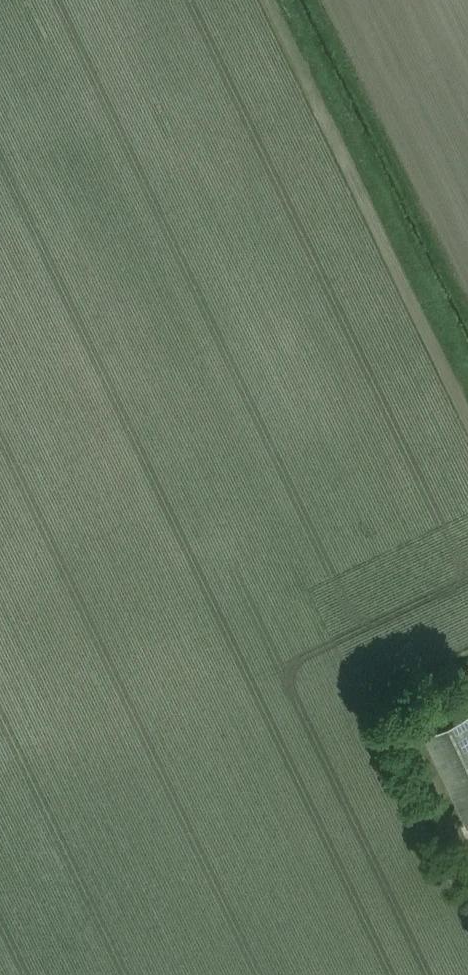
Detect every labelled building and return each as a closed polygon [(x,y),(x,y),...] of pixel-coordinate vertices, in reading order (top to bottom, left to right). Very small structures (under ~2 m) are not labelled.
[(426,734),(467,821),(467,714),(426,734)]
